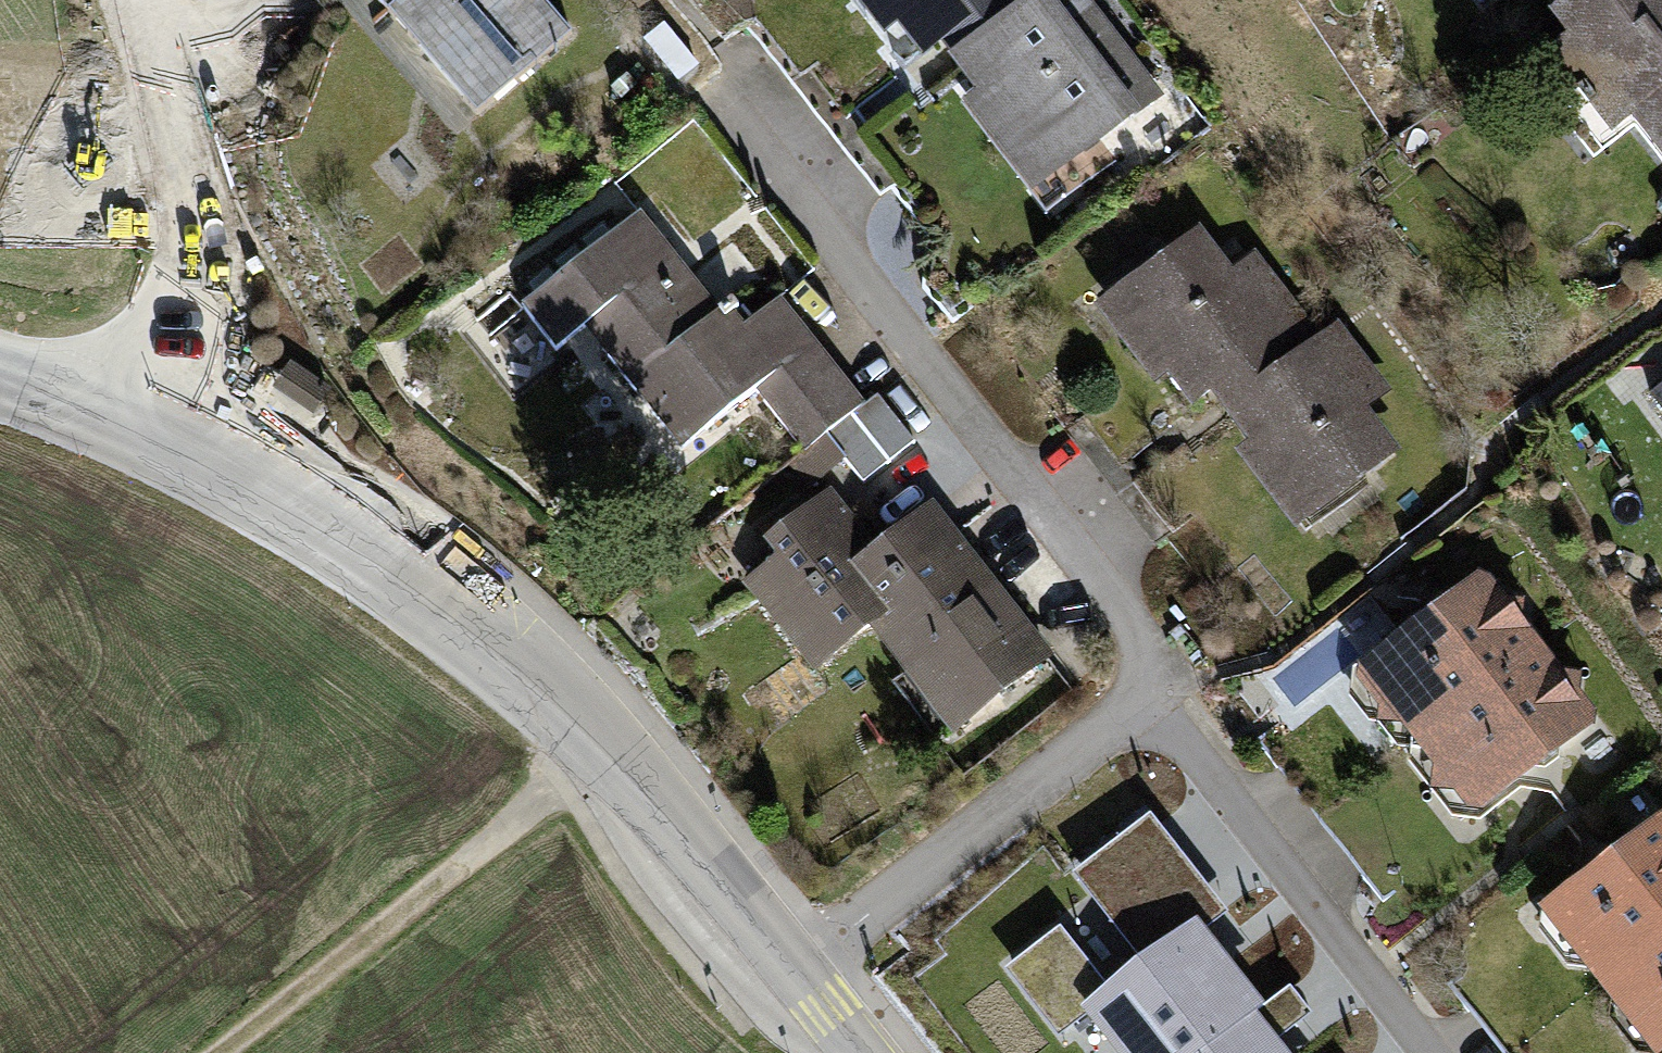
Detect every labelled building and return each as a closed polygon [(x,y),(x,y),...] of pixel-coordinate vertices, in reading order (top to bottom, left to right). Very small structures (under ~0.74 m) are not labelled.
[(477,114),(572,33),(543,0),(378,0),(477,114)] [(886,16),(898,7),(927,44),(976,5),(972,0),(873,0),(886,16)] [(1070,0),(1052,0),(1038,11),(1036,8),(969,60),(996,95),(983,105),(1040,179),(1097,135),(1087,122),(1136,84),(1070,0)] [(1539,65),(1535,79),(1552,98),(1574,81),(1580,88),(1577,92),(1589,108),(1593,105),(1613,131),(1636,114),(1661,146),(1661,43),(1628,0),(1574,0),(1559,12),(1575,36),(1539,65)] [(640,212),(521,307),(556,350),(594,319),(617,349),(607,357),(654,415),(680,395),(707,429),(755,391),(805,452),(815,444),(859,409),(801,336),(807,332),(780,298),(744,327),(733,313),(737,309),(732,302),(720,312),(640,212)] [(1194,245),(1143,285),(1152,297),(1120,321),(1158,369),(1170,359),(1197,394),(1247,356),(1241,348),(1256,336),(1261,342),(1289,320),(1251,271),(1228,290),(1194,245)] [(1373,391),(1334,342),(1306,363),(1310,368),(1296,379),(1290,373),(1240,411),(1267,446),(1254,457),(1290,504),(1321,480),(1331,494),(1383,454),(1349,409),(1373,391)] [(313,413),(328,390),(291,366),(276,389),(313,413)] [(1661,408),(1661,386),(1651,394),(1661,408)] [(833,466),(815,444),(805,452),(795,461),(813,483),(833,466)] [(813,667),(871,623),(906,596),(895,583),(926,557),(952,536),(931,509),(875,553),(841,511),(806,540),(795,525),(770,544),(782,558),(749,584),(813,667)] [(895,583),(906,596),(871,623),(933,703),(977,669),(997,694),(1047,656),(961,548),(936,568),(926,557),(895,583)] [(1368,672),(1369,683),(1386,705),(1401,705),(1400,714),(1415,731),(1423,731),(1428,736),(1533,654),(1529,649),(1529,639),(1518,624),(1520,604),(1501,602),(1488,587),(1477,586),(1454,605),(1453,614),(1433,629),(1424,628),(1412,637),(1412,645),(1403,645),(1368,672)] [(1554,680),(1533,654),(1428,736),(1451,769),(1461,768),(1460,779),(1477,800),(1487,800),(1504,788),(1504,780),(1514,780),(1530,769),(1530,759),(1549,743),(1559,744),(1580,728),(1581,716),(1570,702),(1573,682),(1554,680)] [(1151,825),(1095,868),(1145,933),(1201,890),(1151,825)] [(1558,917),(1607,978),(1661,935),(1661,832),(1653,832),(1632,848),(1631,857),(1610,873),(1601,872),(1558,905),(1558,917)] [(1246,1021),(1254,1014),(1191,934),(1109,998),(1058,933),(1015,967),(1065,1032),(1093,1010),(1127,1052),(1205,1052),(1246,1021)] [(1607,978),(1656,1041),(1661,1041),(1661,935),(1607,978)] [(1246,1021),(1205,1052),(1270,1052),(1246,1021)]
